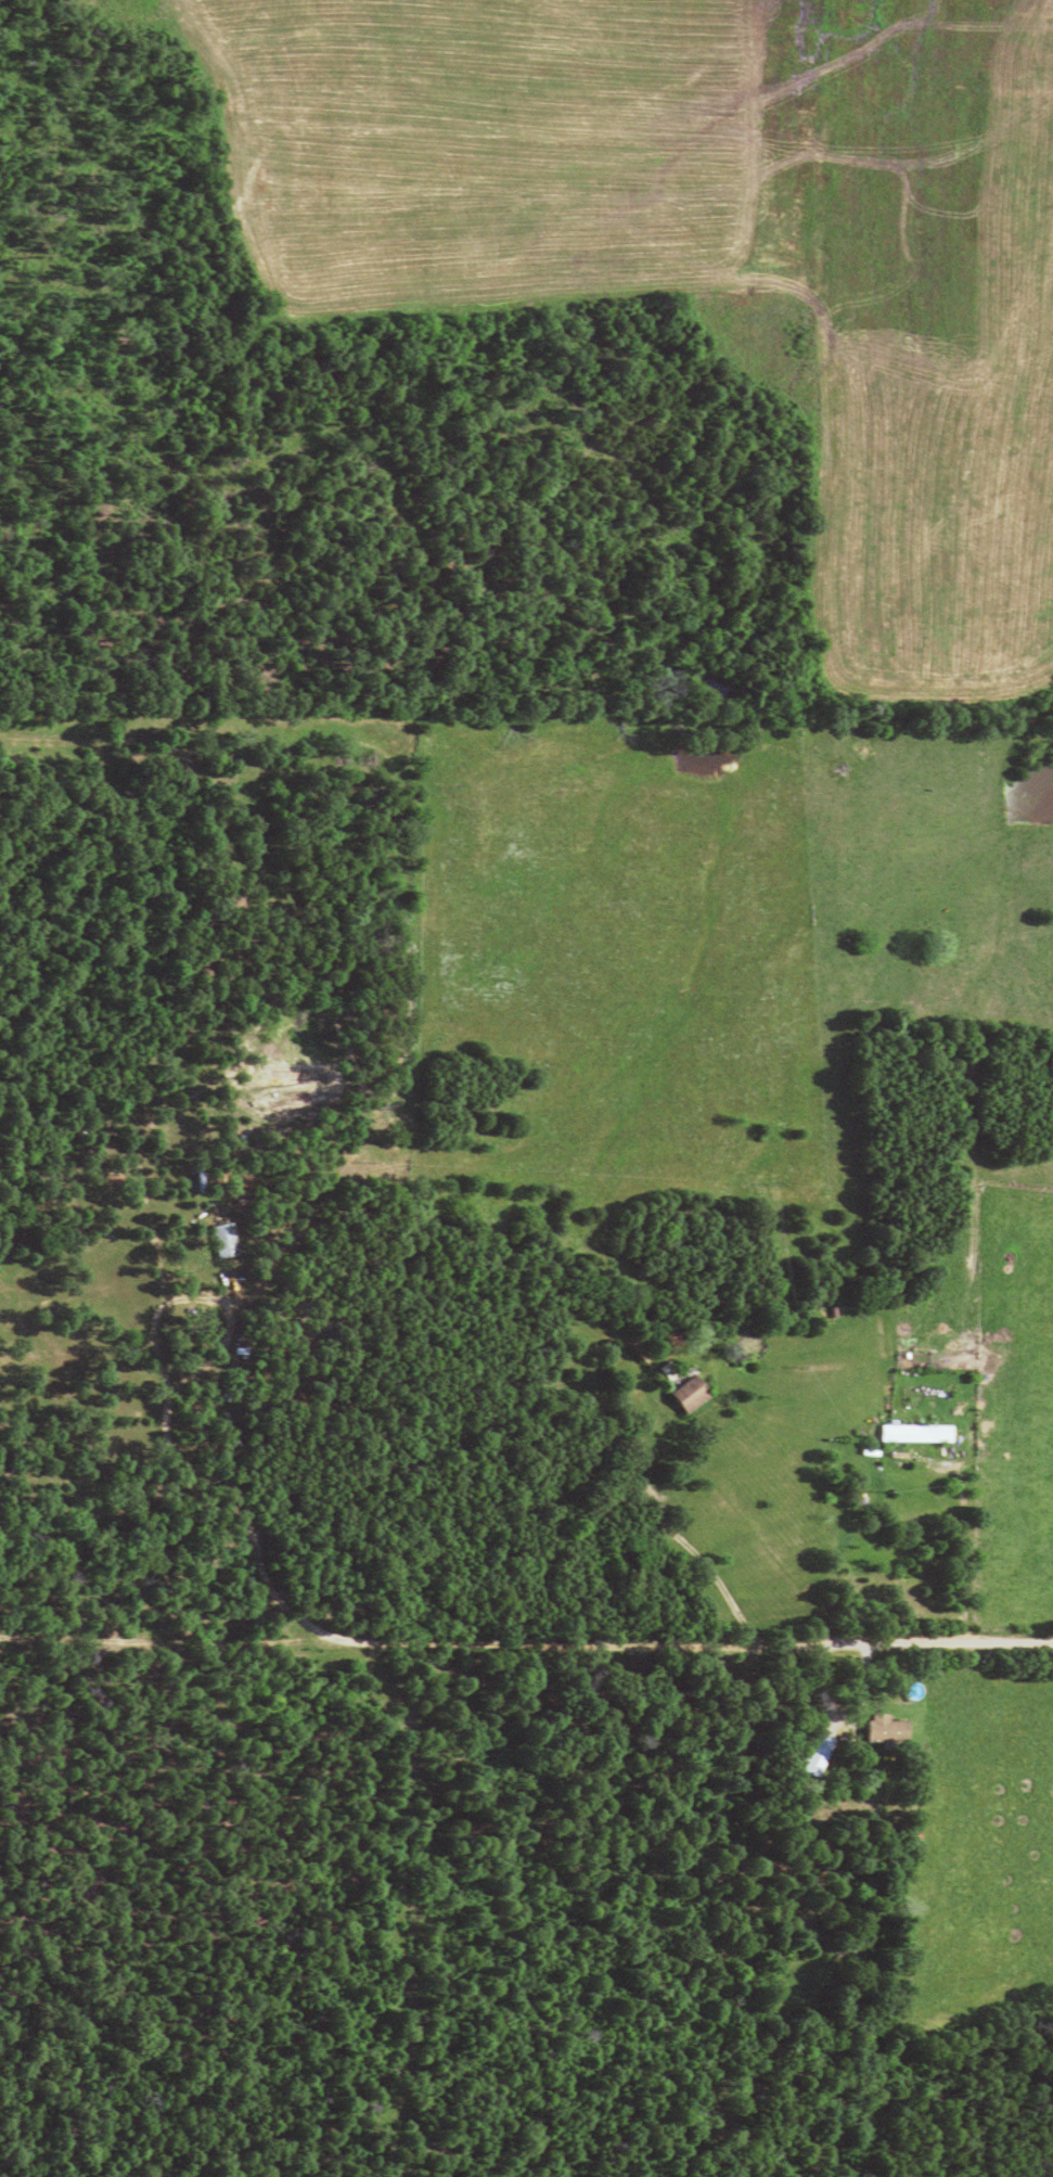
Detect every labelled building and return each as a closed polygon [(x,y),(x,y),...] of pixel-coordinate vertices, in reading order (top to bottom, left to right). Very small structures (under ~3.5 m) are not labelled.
[(237,1260),(228,1227),(206,1234),(215,1266),(237,1260)] [(664,1382),(671,1377),(664,1367),(657,1372),(664,1382)] [(660,1399),(679,1419),(701,1398),(682,1379),(660,1399)] [(945,1446),(945,1429),(874,1429),(874,1446),(945,1446)] [(883,1726),(883,1719),(862,1719),(862,1747),(904,1747),(904,1726),(883,1726)] [(795,1777),(818,1784),(830,1744),(807,1737),(795,1777)]
